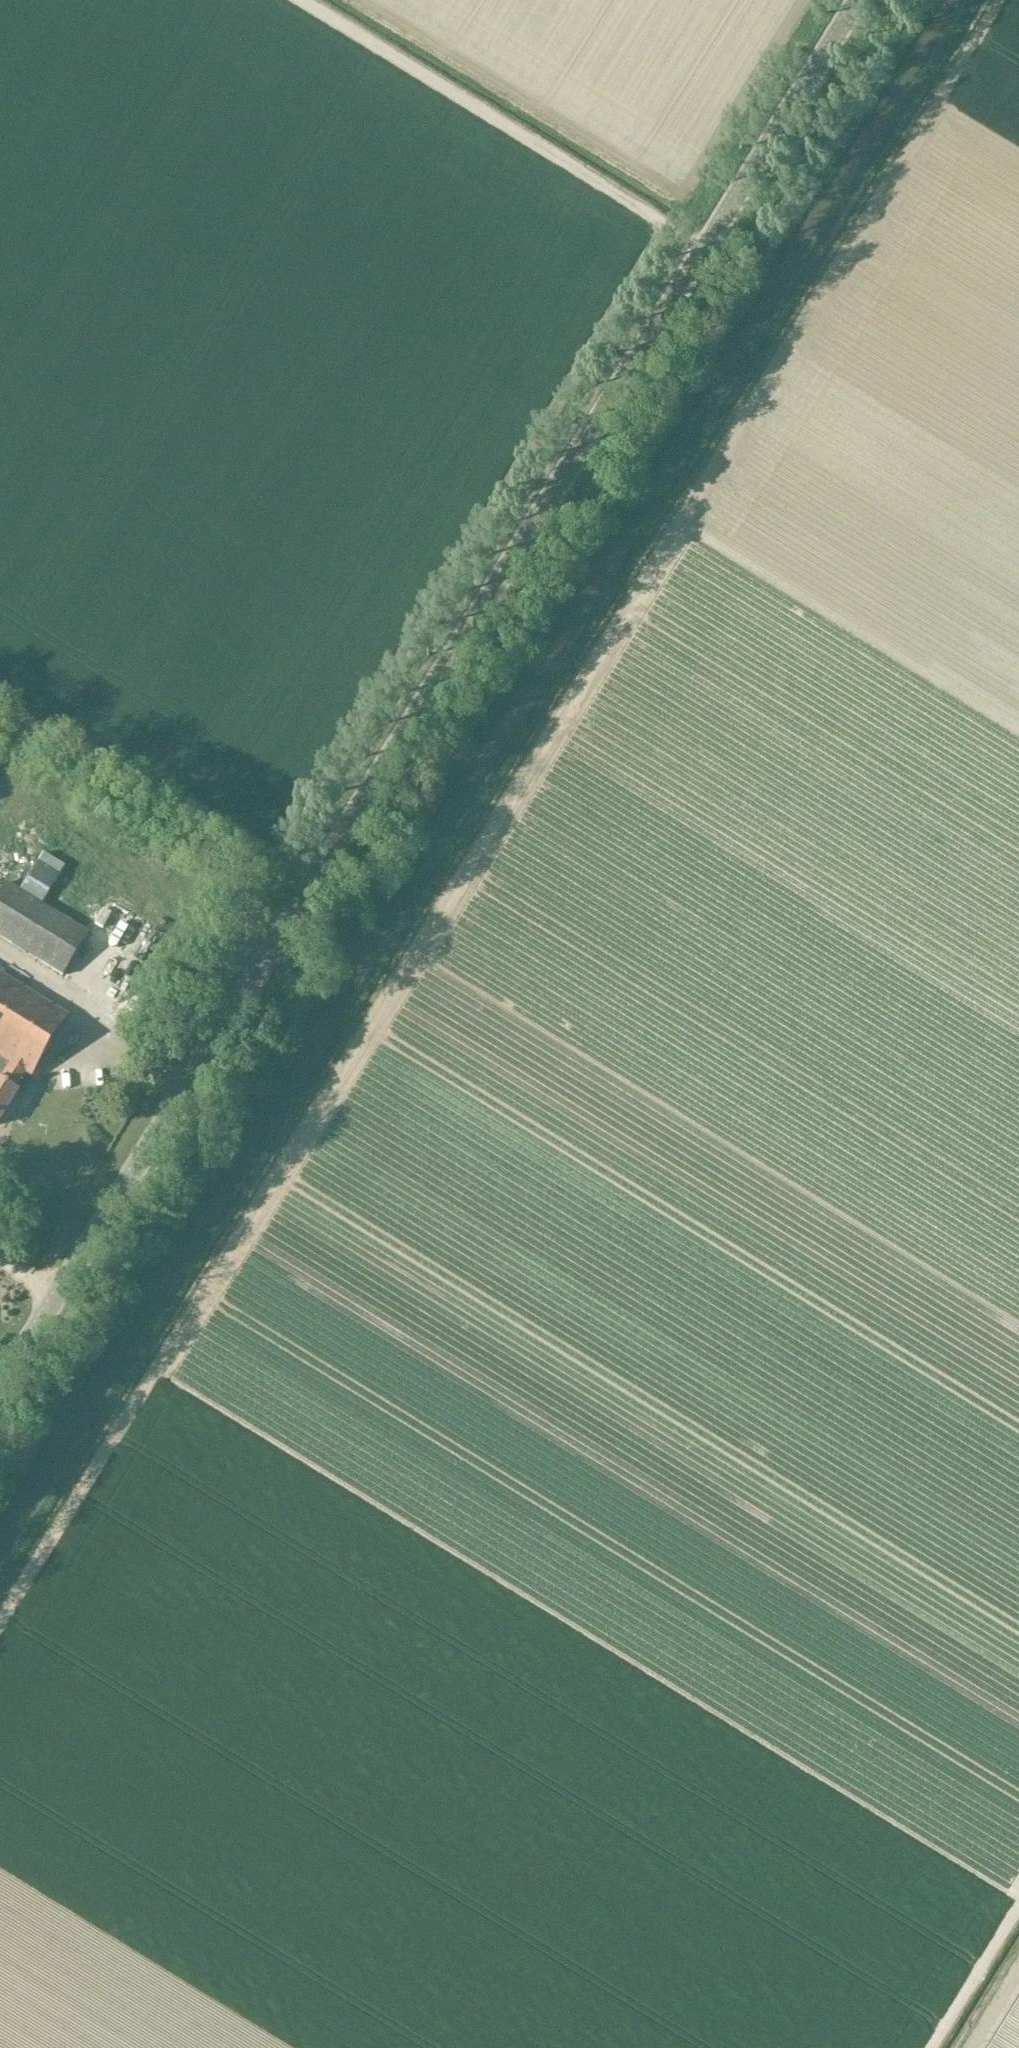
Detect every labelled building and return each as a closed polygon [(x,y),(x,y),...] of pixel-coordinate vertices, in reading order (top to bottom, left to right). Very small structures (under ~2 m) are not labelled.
[(87,936),(4,884),(0,891),(0,941),(61,979),(87,936)] [(10,1067),(0,1083),(0,1125),(18,1095),(15,1093),(25,1076),(31,1079),(68,1019),(0,977),(0,1060),(10,1067)]
